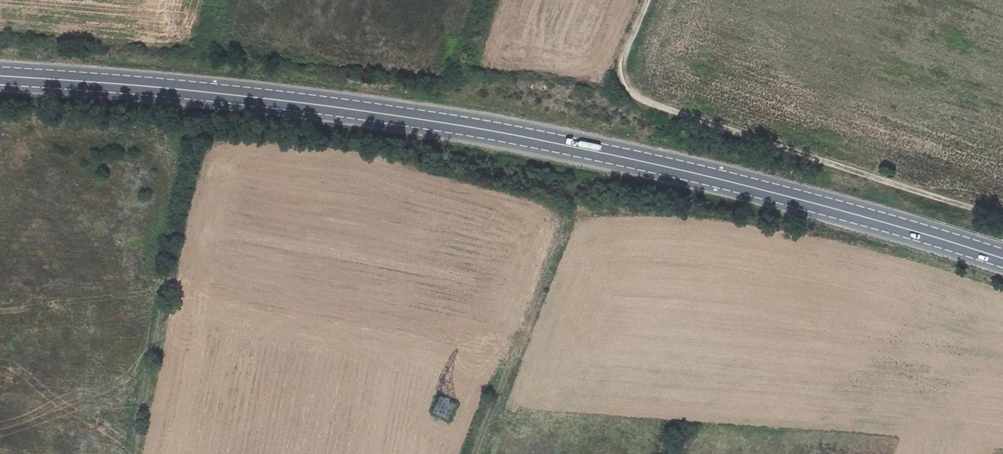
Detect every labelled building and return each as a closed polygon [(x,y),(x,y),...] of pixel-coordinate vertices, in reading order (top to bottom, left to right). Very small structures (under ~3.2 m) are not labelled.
[(717,171),(716,177),(736,182),(737,175),(717,171)]
